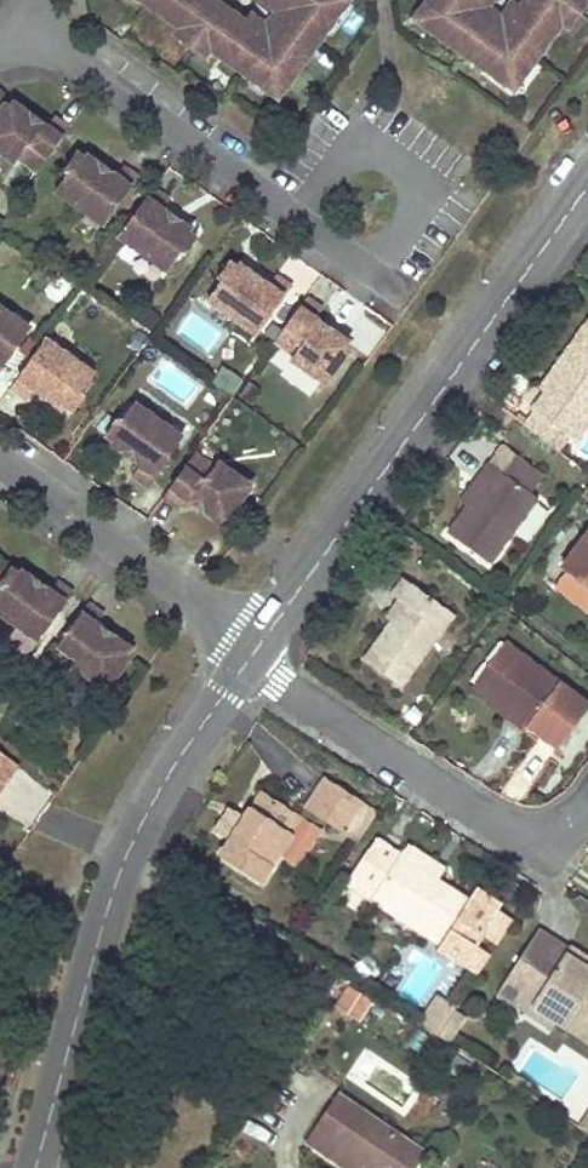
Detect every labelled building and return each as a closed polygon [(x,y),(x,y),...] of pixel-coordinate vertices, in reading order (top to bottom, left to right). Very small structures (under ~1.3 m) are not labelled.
[(249,71),(254,66),(284,87),(337,12),(327,3),(329,0),(270,0),(289,13),(273,37),(220,0),(146,0),(249,71)] [(427,2),(443,16),(434,28),(507,79),(531,45),(541,51),(575,0),(515,0),(500,23),(478,7),(483,0),(428,0),(427,2)] [(32,174),(62,130),(47,120),(40,130),(4,104),(0,109),(0,155),(11,163),(15,159),(32,174)] [(111,179),(73,152),(59,170),(65,175),(52,191),(83,213),(86,209),(104,221),(134,180),(118,169),(111,179)] [(166,201),(149,188),(120,231),(138,244),(136,248),(166,269),(178,251),(184,255),(197,237),(160,210),(166,201)] [(266,285),(229,258),(215,277),(220,280),(208,298),(236,319),(242,314),(260,326),(289,287),(273,275),(266,285)] [(319,306),(303,295),(274,337),(294,352),(290,356),(321,376),(333,358),(338,363),(353,343),(313,314),(319,306)] [(0,300),(0,366),(27,326),(9,312),(11,307),(0,300)] [(559,360),(570,369),(553,392),(547,389),(534,406),(581,440),(587,430),(587,317),(559,360)] [(66,353),(43,337),(13,381),(28,393),(35,382),(73,409),(87,388),(82,385),(96,367),(70,348),(66,353)] [(570,369),(559,360),(542,383),(547,389),(553,392),(570,369)] [(223,368),(213,383),(232,395),(242,381),(223,368)] [(163,418),(134,397),(118,416),(114,412),(100,432),(140,460),(134,469),(150,481),(180,436),(160,423),(163,418)] [(467,503),(449,529),(496,563),(544,496),(532,486),(545,467),(516,448),(504,467),(491,459),(479,477),(484,481),(467,503)] [(213,467),(190,453),(160,496),(180,510),(187,501),(224,526),(238,506),(231,502),(245,483),(216,463),(213,467)] [(484,481),(479,477),(462,499),(467,503),(484,481)] [(562,564),(587,585),(587,530),(562,564)] [(9,564),(0,577),(0,581),(2,583),(0,586),(0,613),(15,623),(18,619),(42,634),(71,591),(52,578),(46,588),(9,564)] [(456,612),(403,575),(394,589),(398,595),(405,599),(393,617),(365,656),(408,686),(456,612)] [(388,613),(393,617),(405,599),(398,595),(388,613)] [(102,612),(84,599),(52,643),(74,658),(71,662),(101,683),(116,661),(124,666),(134,649),(95,623),(102,612)] [(485,699),(522,729),(527,725),(531,717),(495,686),(524,647),(511,638),(475,686),(488,695),(485,699)] [(524,647),(495,686),(531,717),(527,725),(559,748),(587,710),(587,696),(524,647)] [(1,800),(26,763),(0,745),(0,800),(1,800)] [(323,769),(302,799),(343,827),(364,797),(323,769)] [(258,784),(215,849),(257,878),(302,812),(258,784)] [(405,850),(380,833),(357,868),(377,881),(368,894),(440,943),(438,945),(478,972),(515,918),(500,908),(503,903),(478,886),(471,897),(440,877),(418,862),(426,851),(411,841),(405,850)] [(447,866),(426,851),(418,862),(440,877),(447,866)] [(377,881),(357,868),(348,881),(368,894),(377,881)] [(539,929),(500,986),(537,1012),(555,1023),(562,1028),(587,1046),(587,972),(562,955),(568,948),(539,929)] [(562,955),(587,972),(587,961),(568,948),(562,955)] [(496,995),(549,1031),(555,1023),(537,1012),(500,986),(496,995)] [(419,1024),(437,1036),(452,1013),(456,1008),(438,996),(419,1024)] [(463,1021),(452,1013),(437,1036),(448,1043),(463,1021)] [(427,1153),(339,1093),(312,1132),(362,1167),(416,1167),(427,1153)] [(312,1132),(307,1141),(346,1167),(362,1167),(312,1132)]
